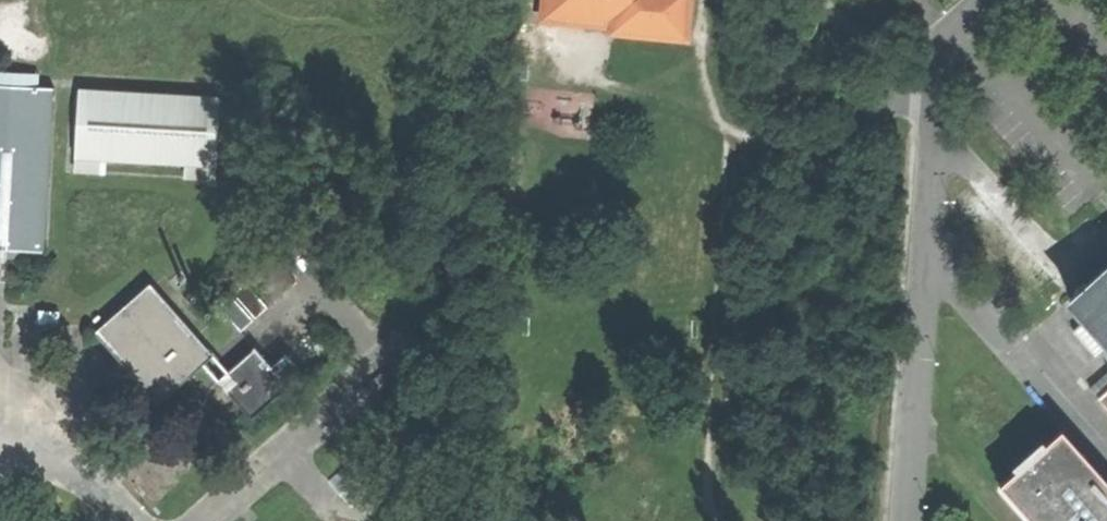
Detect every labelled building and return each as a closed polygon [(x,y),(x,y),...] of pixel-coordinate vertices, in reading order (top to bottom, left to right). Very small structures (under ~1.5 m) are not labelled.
[(539,17),(611,24),(610,34),(610,38),(613,39),(683,45),(687,0),(541,0),(539,17)] [(539,27),(610,34),(611,24),(539,17),(539,27)] [(38,88),(39,74),(0,72),(0,86),(38,88)] [(0,86),(0,251),(30,252),(45,253),(54,89),(38,88),(0,86)] [(226,95),(80,86),(75,174),(106,176),(107,160),(186,165),(185,179),(221,181),(226,95)] [(267,248),(243,270),(271,303),(296,281),(267,248)] [(1073,296),(1106,335),(1106,266),(1091,280),(1073,296)] [(245,282),(234,293),(255,317),(267,306),(245,282)] [(203,363),(213,355),(150,283),(95,331),(158,402),(203,363)] [(219,306),(241,330),(253,319),(231,295),(219,306)] [(227,372),(218,380),(251,419),(303,374),(285,354),(271,366),(255,348),(227,372)] [(203,363),(218,380),(227,372),(213,355),(203,363)] [(1065,427),(1048,443),(1044,439),(1014,465),(1018,469),(1002,483),(1035,520),(1106,520),(1106,475),(1065,427)]
